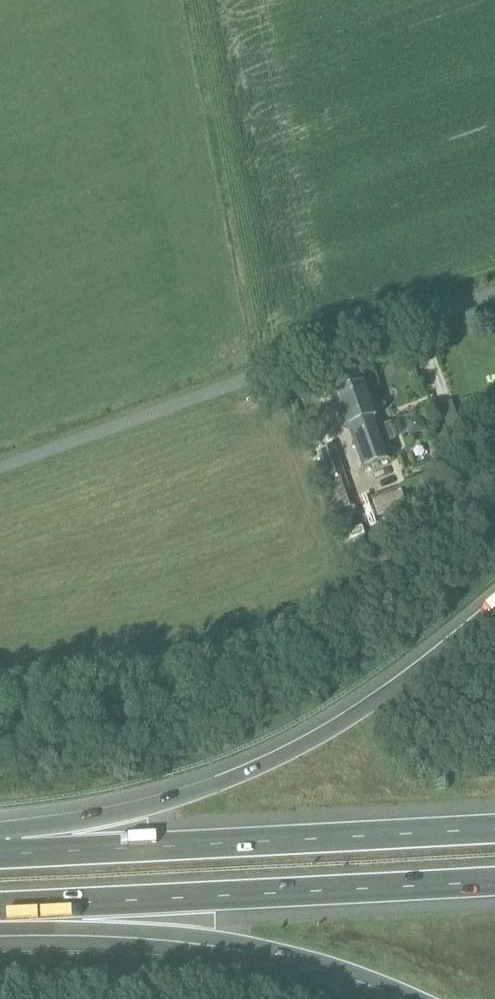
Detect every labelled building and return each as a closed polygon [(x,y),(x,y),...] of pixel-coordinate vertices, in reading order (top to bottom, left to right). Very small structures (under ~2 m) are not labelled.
[(366,384),(334,396),(346,428),(348,427),(363,470),(390,460),(384,443),(392,439),(387,426),(379,428),(375,418),(378,417),(366,384)] [(334,445),(319,451),(329,481),(346,475),(334,445)] [(407,508),(400,487),(371,497),(378,518),(407,508)]
